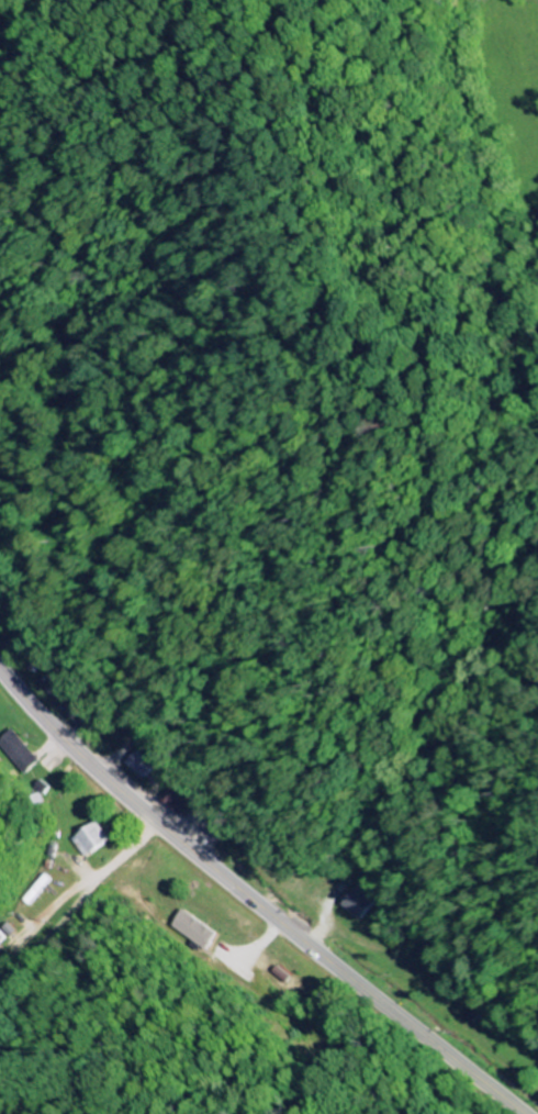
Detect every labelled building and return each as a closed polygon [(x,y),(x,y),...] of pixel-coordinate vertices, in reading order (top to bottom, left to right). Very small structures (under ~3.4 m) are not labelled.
[(14,730),(0,743),(0,746),(27,776),(42,761),(14,730)] [(159,765),(139,752),(129,766),(148,780),(159,765)] [(116,842),(104,823),(77,841),(90,860),(116,842)] [(347,906),(365,921),(383,899),(365,885),(347,906)] [(209,951),(220,932),(183,912),(172,931),(209,951)]
